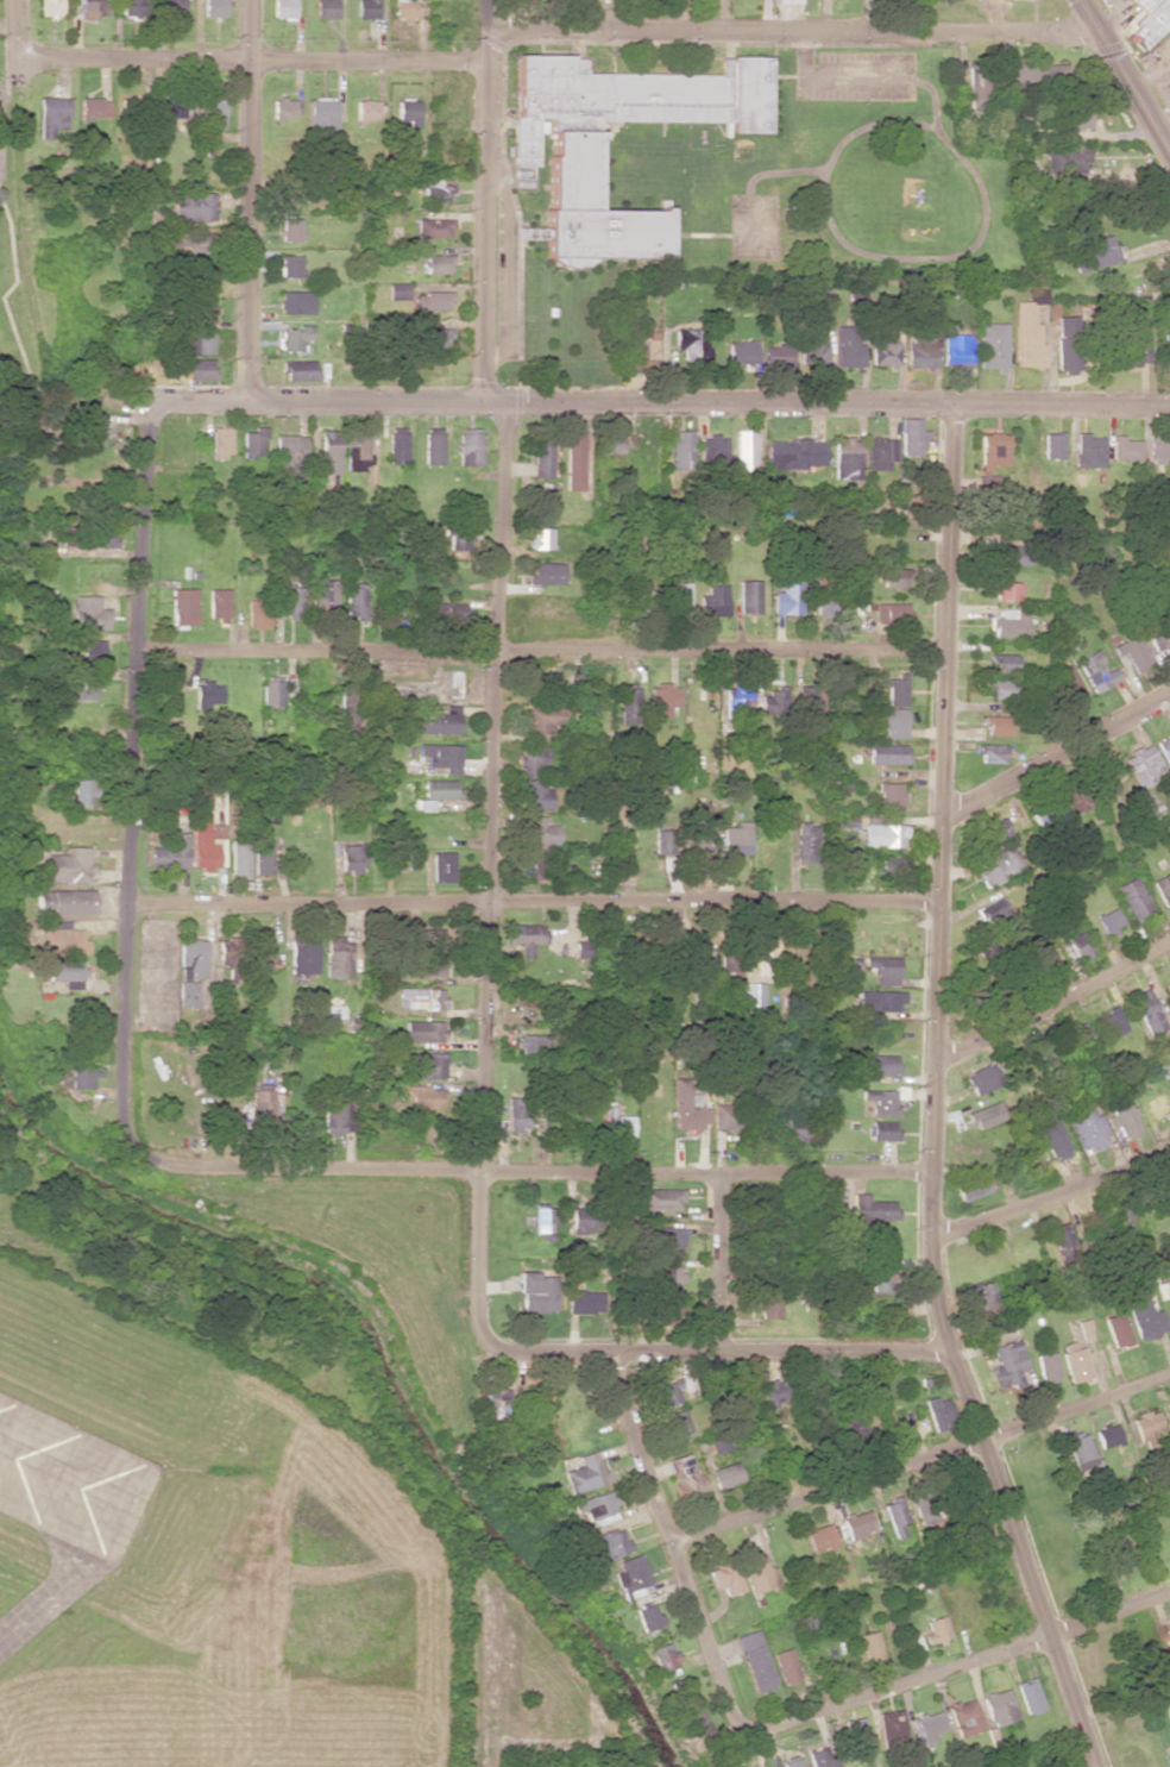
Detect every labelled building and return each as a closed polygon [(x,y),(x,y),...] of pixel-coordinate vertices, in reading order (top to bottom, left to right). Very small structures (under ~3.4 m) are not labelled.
[(62,0),(39,0),(40,16),(62,15),(62,0)] [(108,17),(109,0),(80,0),(80,17),(108,17)] [(122,16),(144,16),(144,0),(122,0),(122,16)] [(163,16),(185,17),(185,0),(163,0),(163,16)] [(226,0),(204,0),(204,16),(226,16),(226,0)] [(274,17),(296,17),(295,0),(273,0),(274,17)] [(336,18),(337,0),(315,0),(315,17),(336,18)] [(379,15),(379,0),(357,0),(358,16),(379,15)] [(393,18),(415,19),(416,0),(394,0),(393,18)] [(1133,23),(1137,27),(1129,35),(1143,50),(1169,24),(1169,0),(1129,0),(1142,14),(1133,23)] [(767,133),(773,58),(721,54),(719,78),(586,68),(587,58),(519,53),(511,164),(536,166),(538,132),(544,132),(545,119),(552,120),(542,254),(665,264),(669,212),(593,206),(598,138),(607,139),(607,131),(595,130),(596,116),(732,126),(732,131),(767,133)] [(1066,63),(1003,64),(1004,87),(1066,86),(1066,63)] [(968,109),(987,108),(985,68),(967,69),(968,109)] [(69,97),(38,97),(39,139),(52,139),(52,129),(66,128),(65,116),(69,116),(69,97)] [(210,128),(224,128),(225,98),(197,97),(197,119),(210,120),(210,128)] [(80,117),(111,117),(111,98),(80,98),(80,117)] [(273,121),(295,120),(295,98),(272,99),(273,121)] [(308,127),(336,128),(336,99),(309,98),(308,127)] [(420,126),(420,99),(398,98),(397,126),(420,126)] [(378,121),(378,100),(356,100),(355,120),(378,121)] [(1089,127),(1089,102),(1066,103),(1067,127),(1089,127)] [(1086,145),(1045,146),(1045,172),(1086,171),(1086,145)] [(451,202),(452,183),(440,182),(440,176),(422,175),(421,201),(451,202)] [(215,193),(174,192),(173,219),(214,220),(215,193)] [(415,237),(451,238),(452,219),(415,218),(415,237)] [(302,219),(281,219),(281,241),(301,241),(302,219)] [(186,256),(208,256),(209,233),(180,233),(180,245),(186,245),(186,256)] [(1068,245),(1075,272),(1124,260),(1120,243),(1113,245),(1110,235),(1068,245)] [(451,273),(451,255),(424,254),(424,273),(451,273)] [(281,277),(301,277),(301,255),(280,256),(281,277)] [(1153,274),(1160,296),(1169,293),(1169,259),(1166,261),(1169,269),(1153,274)] [(213,292),(214,270),(191,269),(190,291),(213,292)] [(391,299),(409,299),(408,282),(390,283),(391,299)] [(1015,301),(1014,366),(1042,367),(1042,323),(1034,323),(1035,304),(1045,304),(1046,289),(1027,289),(1027,301),(1015,301)] [(314,291),(280,291),(279,313),(313,314),(314,291)] [(450,291),(415,292),(415,311),(451,310),(450,291)] [(214,301),(191,302),(192,323),(215,323),(214,301)] [(1079,371),(1077,316),(1056,316),(1058,372),(1079,371)] [(1006,323),(979,322),(979,369),(1005,369),(1006,323)] [(312,326),(280,327),(281,351),(302,351),(302,340),(313,340),(312,326)] [(849,326),(835,326),(834,367),(862,367),(863,335),(849,334),(849,326)] [(452,327),(430,328),(430,346),(452,346),(452,327)] [(674,349),(683,349),(683,363),(707,363),(707,329),(674,329),(674,349)] [(657,331),(638,331),(637,363),(656,364),(657,331)] [(214,354),(214,332),(185,332),(185,353),(214,354)] [(906,368),(935,368),(935,334),(907,334),(906,368)] [(970,335),(942,334),(941,365),(969,366),(970,335)] [(1148,340),(1125,339),(1124,364),(1148,364),(1148,340)] [(805,341),(806,371),(828,370),(826,340),(805,341)] [(728,341),(727,363),(756,364),(757,342),(728,341)] [(898,365),(899,343),(872,342),(871,364),(898,365)] [(792,345),(763,345),(763,365),(792,366),(792,345)] [(187,358),(187,379),(214,380),(214,359),(187,358)] [(317,360),(283,361),(284,380),(317,379),(317,360)] [(920,418),(901,418),(900,455),(925,455),(925,430),(920,430),(920,418)] [(82,445),(103,446),(104,420),(83,419),(82,445)] [(347,445),(347,469),(368,469),(369,427),(355,426),(355,445),(347,445)] [(213,456),(233,455),(233,427),(212,427),(213,456)] [(408,427),(389,427),(389,463),(407,463),(408,427)] [(424,464),(443,464),(444,428),(425,427),(424,464)] [(482,428),(459,428),(458,465),(481,465),(482,428)] [(322,473),(341,474),(342,429),(323,429),(322,473)] [(755,429),(736,430),(736,471),(756,470),(755,429)] [(602,454),(624,453),(623,430),(601,432),(602,454)] [(671,431),(672,470),(693,469),(692,430),(671,431)] [(243,432),(244,456),(265,455),(264,432),(243,432)] [(584,432),(566,432),(565,490),(583,490),(584,432)] [(1044,432),(1044,458),(1063,459),(1064,432),(1044,432)] [(1103,467),(1103,437),(1087,437),(1087,432),(1075,432),(1074,466),(1103,467)] [(980,433),(979,473),(978,493),(1010,493),(1010,433),(980,433)] [(701,465),(726,463),(725,434),(700,435),(701,465)] [(1140,440),(1122,439),(1122,434),(1112,434),(1111,459),(1139,460),(1140,440)] [(307,435),(278,435),(277,479),(285,479),(285,471),(298,471),(298,458),(307,459),(307,435)] [(859,479),(861,438),(835,437),(833,478),(859,479)] [(867,470),(887,470),(887,461),(896,461),(896,438),(868,437),(867,470)] [(825,440),(766,439),(765,467),(824,468),(825,440)] [(551,476),(552,440),(534,440),(533,476),(551,476)] [(62,545),(115,547),(116,523),(62,521),(62,545)] [(552,549),(552,527),(533,526),(533,536),(528,536),(528,549),(552,549)] [(467,530),(451,529),(450,549),(466,550),(467,530)] [(1026,565),(1025,544),(995,545),(996,565),(1026,565)] [(564,562),(532,562),(531,572),(527,572),(527,584),(563,584),(564,562)] [(883,586),(907,587),(907,568),(884,567),(883,586)] [(739,613),(760,614),(761,580),(740,579),(739,613)] [(992,601),(1022,600),(1021,580),(992,581),(992,601)] [(339,608),(337,582),(312,583),(314,609),(339,608)] [(689,608),(690,582),(671,582),(670,607),(689,608)] [(848,582),(808,582),(808,591),(816,590),(817,600),(836,599),(836,589),(848,589),(848,582)] [(728,584),(705,585),(707,616),(729,615),(728,584)] [(303,617),(304,586),(283,585),(283,617),(303,617)] [(196,587),(172,589),(174,625),(198,624),(196,587)] [(347,618),(366,618),(367,587),(347,587),(347,618)] [(210,620),(230,620),(230,588),(209,589),(210,620)] [(73,628),(109,628),(109,609),(101,609),(101,595),(73,595),(73,628)] [(249,598),(250,628),(273,627),(272,597),(249,598)] [(436,618),(466,619),(466,603),(437,602),(436,618)] [(909,602),(875,604),(876,623),(910,621),(909,602)] [(1027,637),(1027,609),(999,609),(999,616),(991,616),(991,637),(1027,637)] [(1146,633),(1154,650),(1162,646),(1166,655),(1169,653),(1169,622),(1146,633)] [(1116,655),(1125,651),(1135,672),(1151,665),(1136,634),(1112,646),(1116,655)] [(104,657),(104,640),(82,640),(83,658),(104,657)] [(1094,692),(1121,678),(1115,666),(1107,670),(1096,649),(1077,660),(1094,692)] [(1016,653),(993,654),(994,671),(1017,670),(1016,653)] [(1067,707),(1086,699),(1071,664),(1052,672),(1067,707)] [(548,677),(538,676),(537,693),(558,694),(559,671),(549,671),(548,677)] [(69,699),(97,700),(98,673),(70,672),(69,699)] [(906,675),(887,675),(887,704),(907,704),(906,675)] [(284,680),(263,679),(263,704),(284,705),(284,680)] [(196,704),(222,704),(222,683),(196,683),(196,704)] [(677,707),(678,685),(650,684),(649,716),(670,716),(670,707),(677,707)] [(800,685),(801,717),(826,717),(825,684),(800,685)] [(726,719),(740,718),(740,726),(752,726),(751,686),(725,687),(726,719)] [(640,688),(620,687),(619,721),(639,722),(640,688)] [(760,712),(782,712),(781,691),(760,692),(760,712)] [(460,734),(461,705),(446,704),(446,714),(419,713),(418,733),(460,734)] [(566,708),(529,707),(528,733),(549,734),(550,724),(565,725),(566,708)] [(907,737),(908,708),(878,708),(878,728),(887,729),(887,737),(907,737)] [(1011,735),(1011,716),(986,715),(985,734),(1011,735)] [(1169,770),(1169,732),(1155,739),(1169,770)] [(461,774),(462,744),(419,743),(419,754),(427,754),(427,766),(446,767),(445,773),(461,774)] [(870,763),(907,764),(907,744),(870,744),(870,763)] [(981,763),(1003,762),(1003,744),(981,744),(981,763)] [(1137,788),(1164,776),(1149,744),(1122,757),(1137,788)] [(520,775),(548,775),(548,745),(521,745),(520,775)] [(1102,796),(1119,790),(1112,773),(1096,778),(1102,796)] [(91,804),(90,778),(72,779),(73,805),(91,804)] [(453,779),(424,780),(424,798),(454,798),(453,779)] [(525,809),(552,810),(553,788),(545,788),(546,780),(526,779),(525,809)] [(880,810),(901,810),(902,782),(881,782),(880,810)] [(1092,805),(1085,785),(1063,793),(1071,813),(1092,805)] [(192,868),(218,868),(218,843),(210,843),(211,803),(193,803),(192,868)] [(685,853),(701,853),(701,841),(713,842),(714,815),(686,814),(685,853)] [(560,845),(561,824),(546,824),(546,816),(525,816),(525,845),(560,845)] [(1012,834),(1004,816),(978,827),(986,845),(1012,834)] [(866,846),(907,847),(907,824),(882,824),(882,817),(866,817),(866,846)] [(797,863),(818,864),(819,823),(798,823),(797,863)] [(724,856),(752,855),(750,826),(723,827),(724,856)] [(655,830),(656,854),(674,853),(673,830),(655,830)] [(188,833),(168,832),(167,848),(150,847),(150,867),(187,868),(188,833)] [(231,878),(249,878),(248,837),(230,838),(231,878)] [(986,888),(1022,868),(1009,843),(982,858),(986,866),(977,871),(986,888)] [(341,873),(365,872),(365,844),(341,845),(341,873)] [(272,845),(255,845),(254,874),(271,875),(272,845)] [(45,881),(93,882),(93,864),(88,864),(89,847),(65,846),(65,854),(46,854),(45,881)] [(454,851),(432,852),(432,882),(454,882),(454,851)] [(521,878),(540,879),(541,857),(522,856),(521,878)] [(905,856),(879,856),(879,875),(905,875),(905,856)] [(1169,904),(1169,878),(1167,872),(1150,881),(1164,907),(1169,904)] [(1152,912),(1137,876),(1115,885),(1130,921),(1152,912)] [(93,890),(36,891),(37,914),(93,913),(93,890)] [(986,926),(1009,913),(999,896),(976,909),(986,926)] [(1104,935),(1123,927),(1115,907),(1096,916),(1104,935)] [(47,953),(88,953),(88,938),(82,939),(82,928),(69,929),(69,920),(46,920),(47,953)] [(510,943),(522,943),(522,960),(532,960),(533,943),(545,944),(546,924),(511,923),(510,943)] [(417,929),(418,950),(445,950),(445,928),(417,929)] [(1094,954),(1085,929),(1067,936),(1076,961),(1094,954)] [(220,965),(229,965),(228,979),(242,979),(242,936),(221,936),(220,965)] [(326,977),(348,977),(349,936),(327,936),(326,977)] [(757,971),(775,972),(775,938),(758,938),(757,971)] [(205,979),(206,939),(180,939),(179,1007),(198,1007),(199,979),(205,979)] [(271,970),(271,939),(255,940),(255,970),(271,970)] [(317,973),(317,939),(291,940),(292,973),(317,973)] [(1026,946),(1037,979),(1059,971),(1048,939),(1026,946)] [(656,958),(659,944),(638,940),(636,955),(656,958)] [(702,940),(691,940),(691,956),(702,955),(702,940)] [(591,955),(590,941),(577,942),(579,956),(591,955)] [(424,977),(445,976),(444,956),(423,956),(424,977)] [(899,956),(864,956),(864,967),(875,967),(874,986),(898,986),(899,956)] [(84,960),(49,959),(48,980),(83,980),(84,960)] [(763,982),(744,982),(745,1007),(764,1006),(763,982)] [(1159,1010),(1148,986),(1129,995),(1148,1035),(1164,1027),(1157,1011),(1159,1010)] [(398,1008),(445,1009),(445,988),(398,988),(398,1008)] [(895,1011),(895,1003),(903,1003),(903,991),(857,990),(857,1010),(895,1011)] [(1125,1029),(1115,1004),(1099,1012),(1105,1028),(1106,1028),(1110,1036),(1125,1029)] [(343,1005),(326,1005),(326,1023),(343,1022),(343,1005)] [(405,1041),(443,1041),(443,1021),(405,1021),(405,1041)] [(1080,1046),(1091,1041),(1082,1022),(1072,1027),(1080,1046)] [(519,1054),(545,1054),(546,1035),(519,1035),(519,1054)] [(444,1051),(405,1053),(406,1079),(445,1077),(444,1051)] [(875,1074),(897,1075),(898,1055),(860,1054),(859,1081),(875,1082),(875,1074)] [(1158,1062),(1163,1078),(1169,1075),(1169,1058),(1158,1062)] [(992,1062),(965,1076),(975,1096),(1002,1082),(992,1062)] [(68,1067),(68,1088),(90,1088),(90,1076),(100,1076),(100,1067),(68,1067)] [(674,1127),(711,1127),(710,1106),(699,1106),(699,1093),(689,1093),(689,1077),(673,1078),(674,1127)] [(444,1087),(408,1086),(407,1108),(443,1110),(444,1087)] [(251,1122),(273,1123),(274,1090),(252,1089),(251,1122)] [(861,1100),(872,1100),(872,1114),(896,1115),(897,1098),(896,1098),(896,1090),(861,1089),(861,1100)] [(335,1090),(324,1090),(323,1132),(349,1133),(350,1098),(335,1097),(335,1090)] [(1142,1132),(1124,1095),(1108,1102),(1114,1113),(1108,1116),(1120,1142),(1142,1132)] [(528,1130),(528,1098),(507,1098),(507,1129),(528,1130)] [(1093,1100),(1065,1111),(1081,1155),(1109,1145),(1093,1100)] [(969,1111),(974,1129),(1003,1119),(997,1102),(969,1111)] [(713,1129),(734,1130),(735,1104),(713,1104),(713,1129)] [(633,1116),(614,1115),(614,1135),(633,1136),(633,1116)] [(811,1116),(785,1116),(786,1142),(812,1142),(811,1116)] [(1070,1152),(1055,1117),(1037,1124),(1052,1160),(1070,1152)] [(896,1140),(896,1121),(871,1120),(870,1139),(896,1140)] [(961,1201),(991,1192),(985,1173),(955,1182),(961,1201)] [(682,1189),(641,1189),(640,1209),(682,1210),(682,1189)] [(896,1201),(868,1201),(868,1194),(853,1193),(853,1219),(896,1219),(896,1201)] [(535,1203),(536,1237),(553,1236),(552,1203),(535,1203)] [(596,1233),(597,1208),(572,1207),(571,1232),(596,1233)] [(1048,1232),(1062,1263),(1079,1255),(1066,1224),(1048,1232)] [(681,1255),(682,1227),(656,1227),(656,1254),(681,1255)] [(655,1264),(656,1291),(680,1291),(679,1264),(655,1264)] [(872,1265),(873,1293),(893,1292),(892,1264),(872,1265)] [(538,1271),(517,1271),(518,1292),(521,1292),(521,1312),(556,1311),(554,1275),(539,1275),(538,1271)] [(963,1287),(973,1318),(999,1309),(990,1279),(963,1287)] [(568,1313),(603,1313),(603,1291),(568,1290),(568,1313)] [(1127,1301),(1136,1340),(1166,1333),(1161,1309),(1150,1311),(1147,1296),(1127,1301)] [(779,1318),(779,1297),(757,1297),(757,1319),(779,1318)] [(1131,1343),(1121,1311),(1103,1317),(1114,1349),(1131,1343)] [(991,1344),(990,1344),(995,1386),(1020,1383),(1018,1369),(1023,1369),(1020,1340),(1011,1341),(1008,1320),(989,1322),(991,1344)] [(1088,1362),(1089,1361),(1085,1345),(1061,1352),(1069,1383),(1092,1377),(1088,1362)] [(1037,1354),(1041,1384),(1059,1381),(1055,1351),(1037,1354)] [(681,1392),(691,1389),(687,1376),(656,1384),(662,1406),(683,1401),(681,1392)] [(764,1407),(784,1402),(777,1378),(758,1383),(764,1407)] [(508,1388),(486,1387),(485,1406),(492,1406),(492,1419),(507,1420),(508,1388)] [(924,1399),(933,1429),(955,1423),(948,1397),(937,1400),(936,1396),(924,1399)] [(691,1430),(684,1408),(664,1415),(671,1437),(691,1430)] [(1157,1410),(1133,1415),(1139,1440),(1163,1434),(1157,1410)] [(1099,1448),(1121,1442),(1115,1422),(1093,1429),(1099,1448)] [(714,1453),(730,1448),(725,1430),(708,1435),(714,1453)] [(1075,1469),(1094,1464),(1086,1431),(1066,1435),(1075,1469)] [(579,1465),(562,1471),(570,1494),(607,1482),(596,1449),(576,1456),(579,1465)] [(680,1494),(702,1489),(693,1452),(671,1457),(680,1494)] [(744,1481),(739,1461),(713,1467),(718,1488),(744,1481)] [(577,1512),(582,1510),(588,1522),(616,1509),(607,1488),(573,1503),(577,1512)] [(908,1523),(902,1499),(885,1503),(893,1538),(904,1535),(901,1525),(908,1523)] [(875,1531),(868,1509),(841,1517),(848,1539),(875,1531)] [(813,1553),(837,1542),(829,1522),(804,1533),(813,1553)] [(595,1563),(629,1551),(621,1527),(587,1539),(595,1563)] [(1133,1567),(1124,1537),(1104,1544),(1112,1573),(1133,1567)] [(761,1550),(740,1557),(751,1593),(781,1584),(775,1564),(765,1567),(761,1550)] [(619,1570),(613,1572),(619,1593),(649,1584),(640,1554),(616,1560),(619,1570)] [(722,1587),(726,1596),(744,1590),(733,1561),(707,1570),(714,1590),(722,1587)] [(635,1608),(641,1631),(661,1625),(655,1603),(635,1608)] [(928,1631),(923,1633),(926,1644),(950,1637),(943,1614),(924,1620),(928,1631)] [(776,1687),(759,1629),(736,1635),(753,1693),(776,1687)] [(865,1660),(882,1656),(876,1631),(859,1635),(865,1660)] [(674,1650),(670,1651),(668,1643),(650,1647),(655,1674),(677,1669),(674,1650)] [(801,1680),(790,1647),(772,1653),(783,1686),(801,1680)] [(1023,1714),(1041,1709),(1034,1677),(1016,1681),(1023,1714)] [(983,1695),(992,1726),(1017,1718),(1007,1688),(983,1695)] [(980,1729),(973,1698),(948,1704),(955,1735),(980,1729)] [(690,1740),(709,1735),(701,1708),(683,1713),(690,1740)] [(946,1733),(938,1709),(912,1718),(919,1742),(946,1733)] [(877,1712),(880,1742),(903,1740),(900,1710),(877,1712)] [(850,1760),(860,1759),(859,1749),(869,1748),(865,1717),(845,1719),(850,1760)] [(830,1746),(808,1751),(811,1766),(834,1766),(830,1746)] [(801,1757),(782,1761),(783,1766),(802,1766),(801,1757)]
